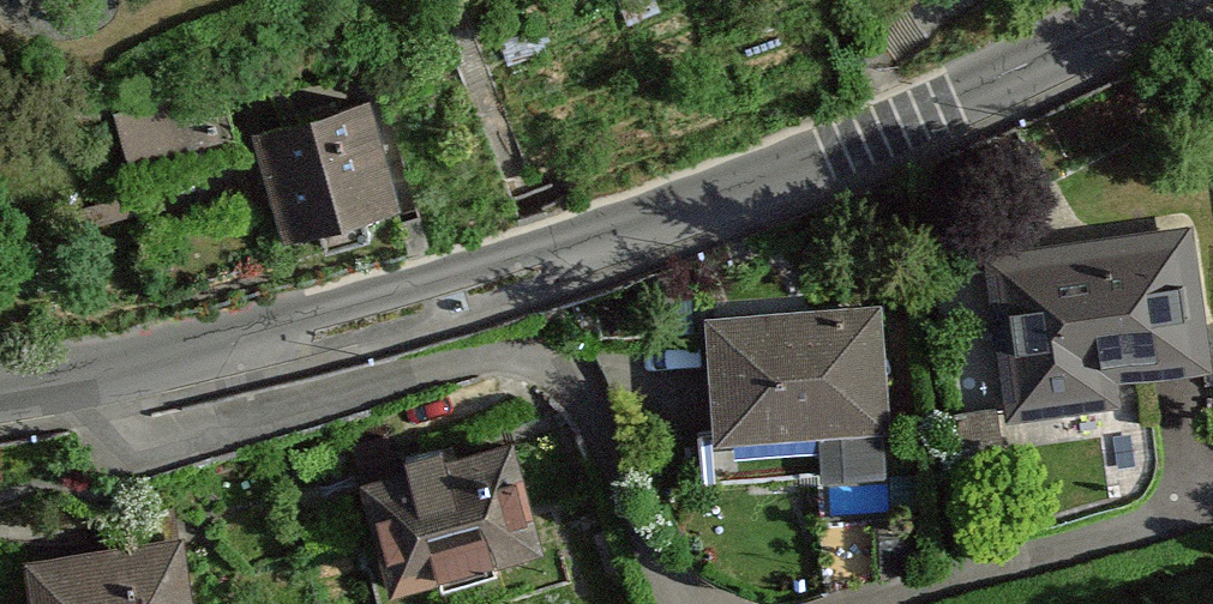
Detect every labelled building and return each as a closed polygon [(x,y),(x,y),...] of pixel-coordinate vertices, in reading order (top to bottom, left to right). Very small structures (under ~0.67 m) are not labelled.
[(242,120),(280,237),(408,196),(370,79),(242,120)] [(1184,235),(984,254),(1002,449),(1203,430),(1184,235)] [(713,322),(716,449),(887,445),(884,317),(713,322)] [(351,457),(382,579),(547,536),(516,415),(351,457)] [(16,546),(28,603),(197,603),(180,514),(16,546)]
